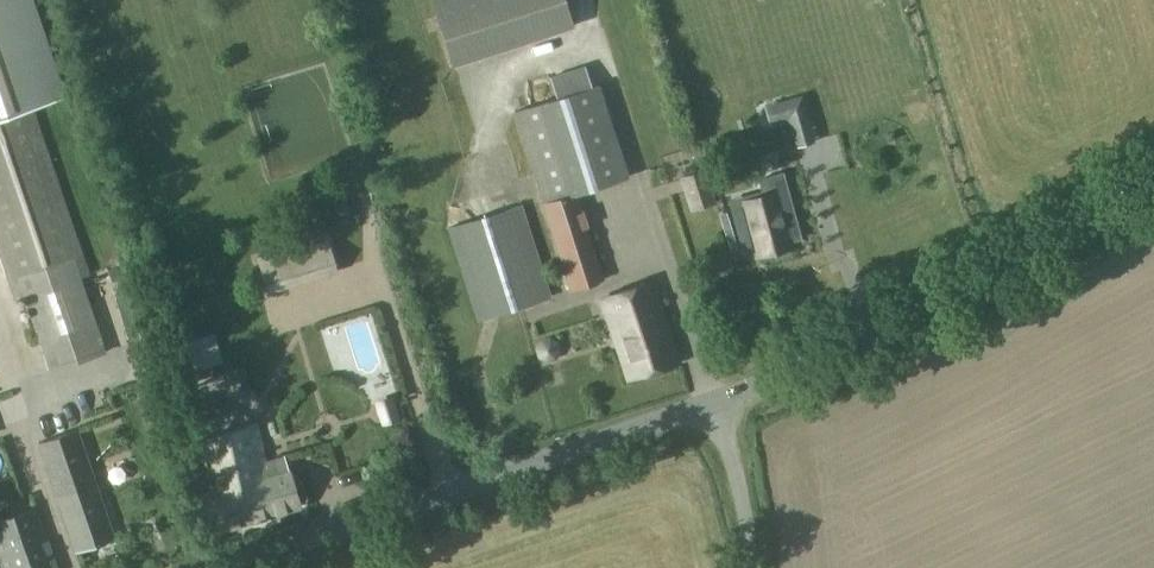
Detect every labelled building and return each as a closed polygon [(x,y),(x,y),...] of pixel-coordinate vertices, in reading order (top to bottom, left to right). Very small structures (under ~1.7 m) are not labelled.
[(15,298),(24,295),(49,370),(104,352),(79,277),(88,274),(32,107),(61,97),(27,0),(0,0),(0,253),(15,298)] [(573,25),(565,0),(433,0),(454,64),(573,25)] [(600,278),(573,192),(627,175),(598,84),(592,86),(586,65),(550,76),(556,97),(515,110),(570,288),(600,278)] [(783,100),(796,146),(815,141),(802,95),(783,100)] [(692,208),(713,201),(704,171),(682,177),(692,208)] [(783,178),(760,184),(764,200),(732,209),(745,257),(756,254),(758,259),(763,257),(764,263),(787,257),(785,251),(791,250),(789,245),(801,242),(783,178)] [(478,319),(550,295),(520,205),(449,228),(478,319)] [(258,258),(268,294),(339,273),(328,238),(258,258)] [(628,378),(679,361),(653,281),(602,298),(628,378)] [(374,401),(382,425),(401,419),(393,394),(374,401)] [(284,456),(265,462),(256,423),(200,440),(212,494),(204,497),(215,531),(299,506),(284,456)] [(76,551),(115,537),(77,429),(38,442),(76,551)] [(0,519),(0,553),(5,567),(57,567),(36,507),(0,519)]
